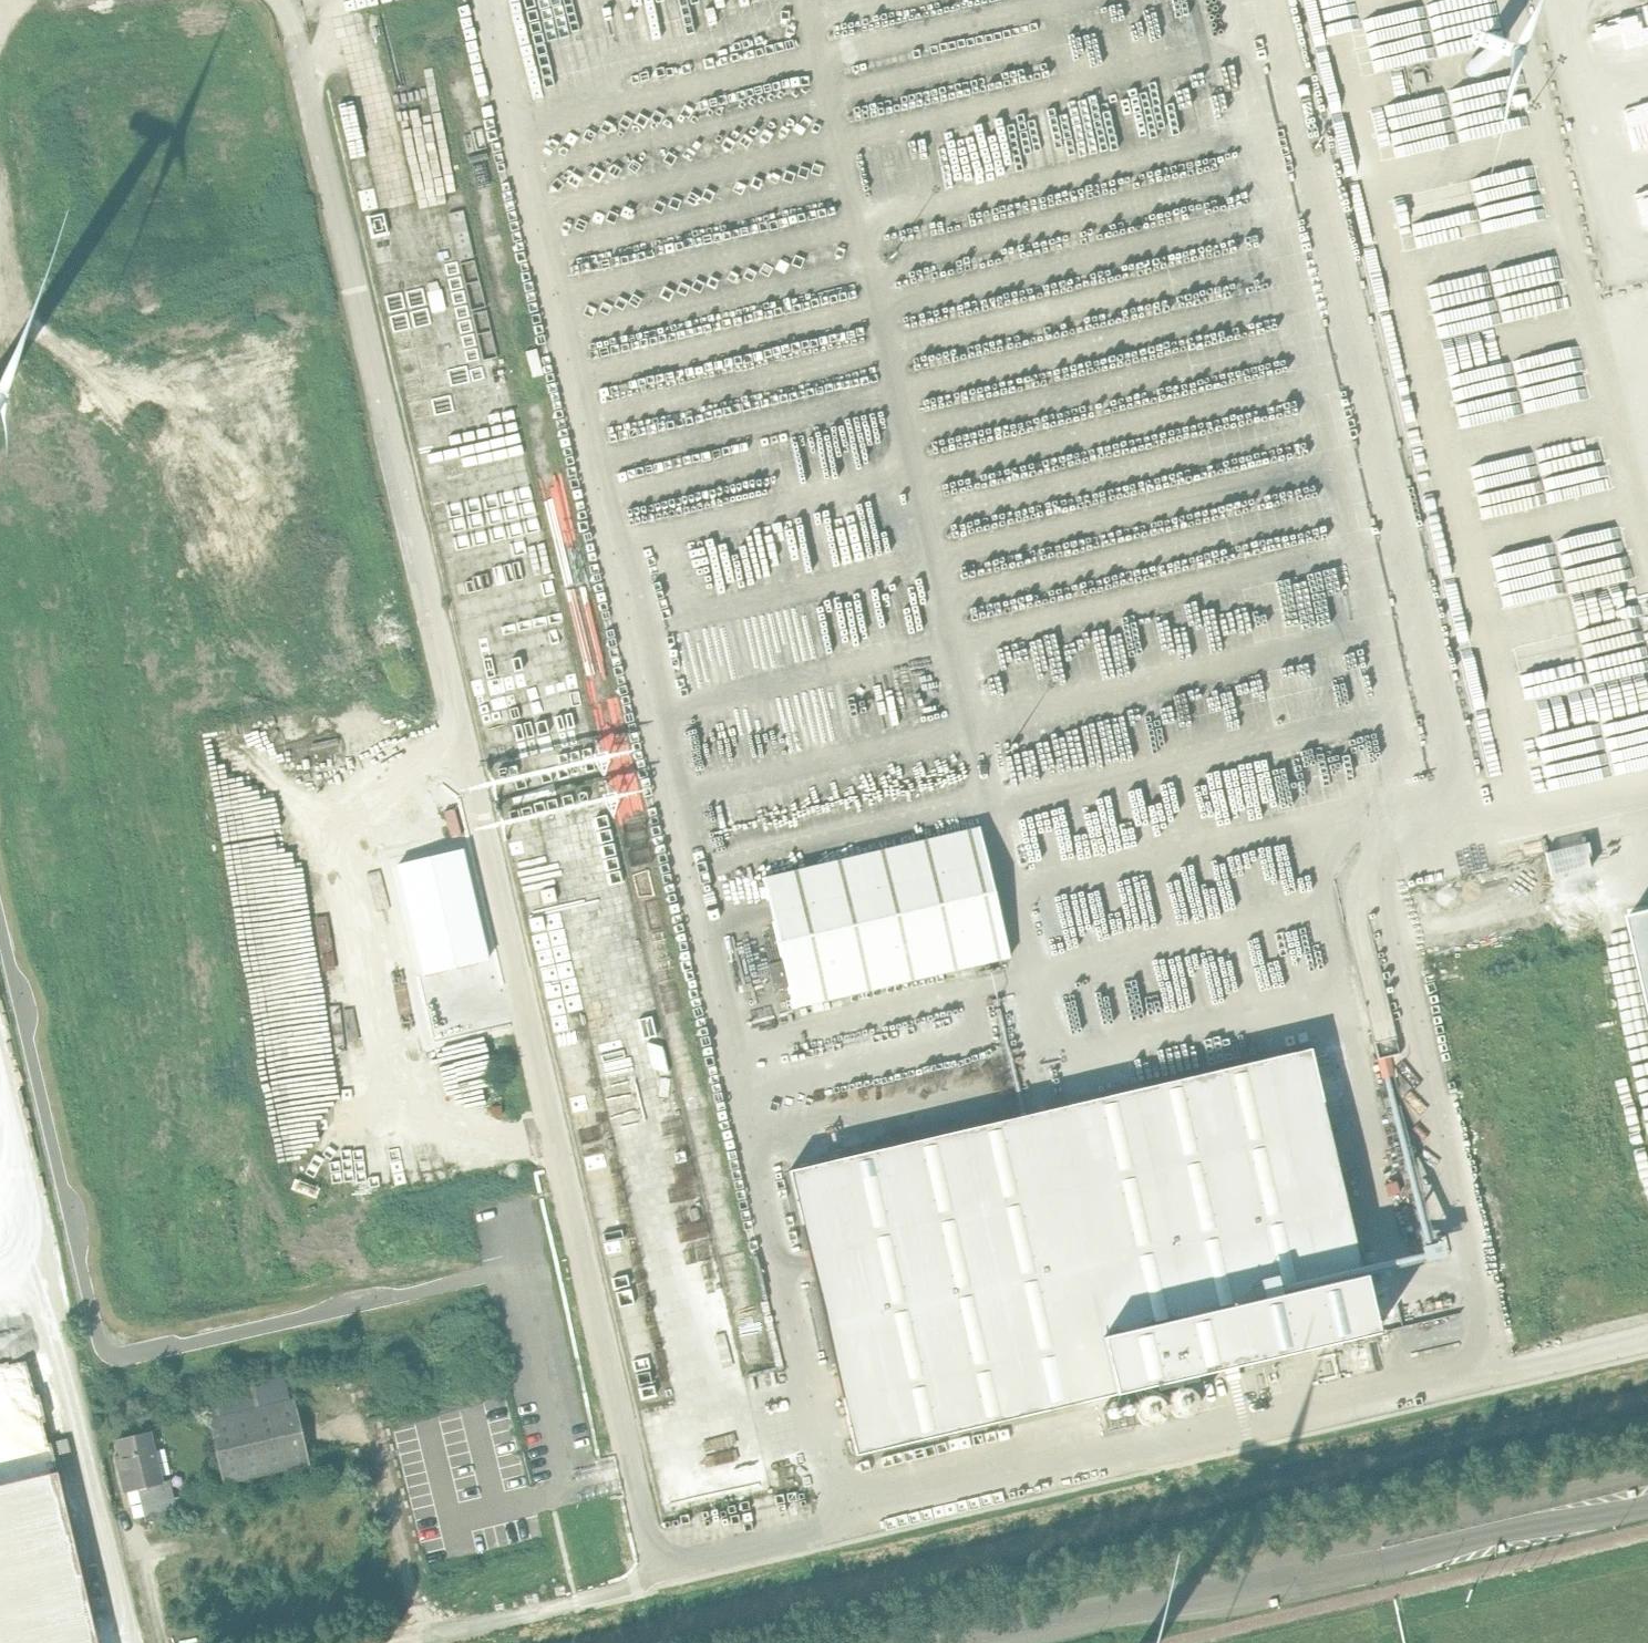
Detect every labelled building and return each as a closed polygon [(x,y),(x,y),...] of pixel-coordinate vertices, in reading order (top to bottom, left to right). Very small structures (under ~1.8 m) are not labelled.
[(1481,92),(1491,87),(1496,80),(1498,71),(1498,63),(1494,55),(1489,49),(1480,45),(1471,44),(1462,47),(1454,53),(1450,61),(1449,72),(1453,82),(1460,89),(1471,93),(1481,92)] [(764,878),(795,1008),(1013,956),(983,826),(764,878)] [(405,860),(430,968),(496,953),(471,845),(405,860)] [(1627,916),(1647,1007),(1647,911),(1627,916)] [(1376,1333),(1310,1049),(789,1171),(855,1455),(1376,1333)] [(312,1466),(297,1404),(210,1425),(224,1487),(312,1466)] [(147,1434),(139,1435),(118,1440),(124,1469),(120,1470),(125,1491),(138,1488),(146,1520),(177,1513),(170,1482),(159,1485),(147,1434)] [(183,1495),(174,1497),(177,1513),(186,1510),(183,1495)]
